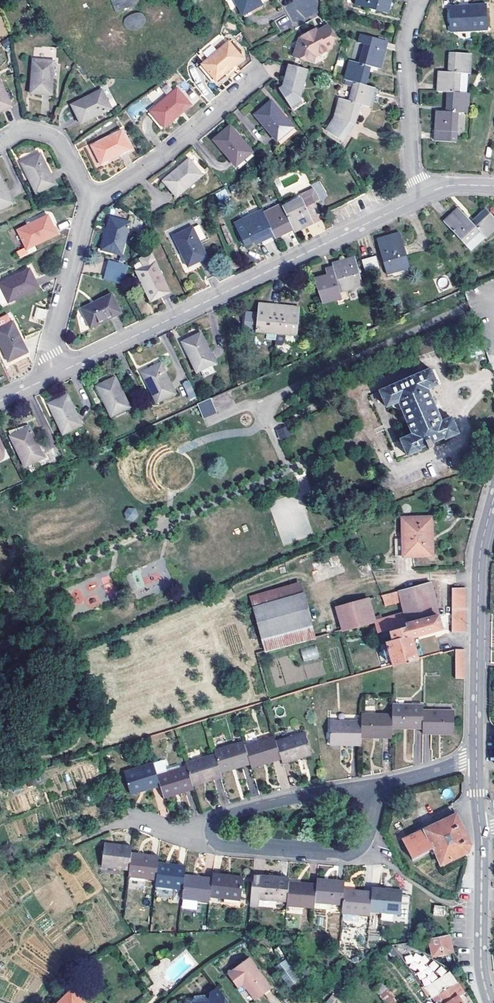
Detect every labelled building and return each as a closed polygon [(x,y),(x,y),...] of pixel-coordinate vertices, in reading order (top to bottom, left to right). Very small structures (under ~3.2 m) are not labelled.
[(133,0),(109,0),(113,9),(133,1),(133,0)] [(259,0),(235,0),(243,15),(262,6),(259,0)] [(391,0),(358,0),(357,6),(388,13),(391,0)] [(458,6),(458,0),(450,1),(451,30),(489,28),(488,4),(458,6)] [(123,15),(124,29),(145,27),(144,14),(123,15)] [(309,31),(311,34),(300,40),(296,56),(309,59),(317,56),(336,45),(338,36),(331,22),(319,29),(318,27),(309,31)] [(359,42),(365,44),(360,62),(351,60),(346,79),(355,81),(365,84),(370,65),(379,67),(387,41),(362,34),(359,42)] [(242,58),(228,41),(202,63),(215,80),(242,58)] [(467,93),(468,73),(470,73),(471,53),(452,52),(450,72),(441,71),(440,91),(449,91),(467,93)] [(51,90),(54,56),(33,54),(30,88),(51,90)] [(309,68),(293,63),(286,84),(282,87),(296,107),(305,101),(302,95),(309,68)] [(0,80),(0,107),(11,103),(0,80)] [(369,106),(374,87),(365,84),(355,81),(350,101),(341,99),(336,117),(326,130),(342,140),(355,122),(360,104),(369,106)] [(110,107),(101,87),(71,102),(80,122),(110,107)] [(190,104),(176,88),(150,110),(163,126),(190,104)] [(455,141),(458,112),(467,112),(469,93),(467,93),(449,91),(447,111),(438,110),(436,140),(455,141)] [(276,141),(293,127),(270,101),(254,115),(276,141)] [(234,165),(250,152),(228,125),(212,138),(234,165)] [(130,148),(121,128),(90,143),(100,162),(130,148)] [(56,180),(41,150),(21,160),(37,190),(56,180)] [(202,174),(188,158),(164,178),(178,195),(202,174)] [(0,174),(0,206),(13,200),(0,174)] [(324,219),(314,197),(306,201),(317,222),(324,219)] [(303,229),(317,222),(306,201),(294,207),(292,203),(285,207),(295,229),(301,226),(303,229)] [(265,213),(276,235),(281,232),(283,235),(295,229),(285,207),(275,211),(274,209),(265,213)] [(461,209),(445,221),(465,244),(480,231),(485,238),(493,230),(493,217),(488,210),(473,222),(461,209)] [(58,232),(49,213),(18,228),(27,247),(58,232)] [(276,235),(265,213),(255,218),(253,215),(235,224),(246,245),(261,238),(263,241),(276,235)] [(121,254),(130,221),(110,215),(101,249),(121,254)] [(207,255),(192,225),(173,235),(188,265),(207,255)] [(470,250),(485,238),(480,231),(465,244),(470,250)] [(411,267),(402,233),(380,240),(390,274),(411,267)] [(34,245),(17,252),(19,257),(36,251),(34,245)] [(169,291),(151,252),(140,258),(143,265),(136,269),(138,275),(143,284),(150,301),(169,291)] [(382,269),(377,256),(371,259),(375,272),(382,269)] [(104,278),(122,282),(130,263),(109,258),(104,278)] [(365,286),(357,258),(334,265),(335,268),(341,290),(356,286),(356,288),(365,286)] [(368,273),(375,272),(371,259),(364,261),(368,273)] [(30,266),(0,281),(0,283),(9,301),(40,286),(30,266)] [(341,290),(335,268),(328,270),(330,276),(316,280),(323,304),(342,299),(340,291),(341,290)] [(143,284),(138,275),(134,277),(139,286),(143,284)] [(357,290),(356,288),(356,286),(341,290),(340,291),(342,299),(343,302),(349,300),(347,292),(357,290)] [(121,313),(111,293),(80,308),(90,327),(121,313)] [(266,328),(276,329),(278,305),(264,304),(264,307),(257,306),(256,313),(244,312),(243,326),(246,330),(266,331),(266,328)] [(296,334),(298,310),(291,309),(291,306),(278,305),(276,329),(274,344),(280,345),(284,342),(284,340),(298,342),(298,334),(296,334)] [(36,317),(46,320),(48,311),(38,309),(36,317)] [(14,320),(12,321),(9,315),(0,319),(0,342),(9,360),(28,351),(14,320)] [(217,362),(202,331),(183,341),(198,372),(217,362)] [(444,349),(440,337),(411,346),(416,359),(444,349)] [(482,353),(478,344),(468,347),(472,357),(482,353)] [(176,393),(162,362),(143,371),(157,402),(176,393)] [(438,386),(431,369),(370,395),(397,460),(420,451),(419,449),(444,438),(445,440),(458,434),(452,418),(442,422),(428,390),(438,386)] [(130,405),(116,375),(97,384),(111,415),(130,405)] [(188,379),(182,382),(190,400),(197,397),(188,379)] [(82,424),(68,393),(49,402),(63,433),(82,424)] [(217,411),(212,399),(207,401),(213,413),(217,411)] [(213,413),(207,401),(198,405),(203,417),(213,413)] [(25,465),(44,455),(30,425),(10,434),(25,465)] [(291,436),(287,426),(277,430),(281,440),(291,436)] [(132,507),(123,512),(130,521),(138,516),(132,507)] [(402,555),(426,554),(426,536),(431,536),(430,517),(401,518),(402,540),(402,555)] [(392,556),(402,555),(402,540),(392,540),(392,556)] [(439,614),(438,614),(429,581),(400,590),(408,623),(409,627),(391,633),(393,641),(387,643),(387,644),(389,650),(392,659),(394,666),(418,660),(413,639),(412,637),(442,628),(439,614)] [(259,606),(304,593),(301,582),(257,595),(259,606)] [(451,630),(466,631),(466,587),(453,587),(451,613),(451,630)] [(255,607),(263,636),(312,622),(304,593),(259,606),(255,607)] [(344,629),(375,621),(368,598),(338,607),(343,628),(344,629)] [(267,649),(315,636),(312,622),(263,636),(267,649)] [(317,645),(301,649),(303,661),(319,657),(317,645)] [(456,679),(464,679),(465,645),(456,648),(456,650),(456,679)] [(386,661),(392,659),(389,650),(384,651),(386,661)] [(362,667),(355,670),(357,676),(364,673),(362,667)] [(409,726),(409,728),(423,728),(423,711),(423,706),(393,706),(393,715),(393,725),(409,726)] [(436,730),(453,730),(454,711),(423,711),(423,728),(423,734),(436,734),(436,730)] [(378,735),(378,737),(393,738),(393,728),(393,725),(393,715),(361,715),(361,722),(361,735),(378,735)] [(330,722),(330,743),(347,743),(347,745),(361,745),(361,737),(361,735),(361,722),(330,722)] [(306,734),(275,743),(280,760),(282,764),(295,760),(295,758),(311,753),(306,734)] [(267,761),(268,763),(280,760),(275,743),(274,738),(245,747),(250,765),(267,761)] [(237,766),(238,769),(250,765),(245,747),(243,743),(214,752),(215,756),(220,771),(237,766)] [(209,779),(209,781),(221,778),(220,774),(220,771),(215,756),(185,765),(186,768),(191,784),(209,779)] [(163,762),(153,765),(160,787),(163,796),(180,791),(180,794),(193,790),(192,787),(191,784),(186,768),(166,774),(163,762)] [(147,788),(148,791),(160,787),(153,765),(124,774),(130,793),(147,788)] [(220,771),(220,774),(238,769),(237,766),(220,771)] [(470,845),(456,815),(424,830),(403,840),(402,841),(411,860),(433,850),(440,866),(467,853),(470,845)] [(103,865),(129,869),(131,852),(132,847),(106,843),(103,865)] [(128,874),(156,878),(158,862),(159,856),(131,852),(129,869),(128,874)] [(155,885),(183,889),(185,874),(186,866),(158,862),(156,878),(155,885)] [(182,897),(210,901),(210,895),(213,879),(185,874),(183,889),(182,897)] [(241,900),(243,880),(226,878),(227,876),(213,874),(213,879),(210,895),(241,900)] [(259,900),(287,903),(289,883),(289,880),(262,877),(253,877),(250,907),(259,908),(259,900)] [(315,904),(343,907),(344,892),(345,885),(317,882),(317,887),(315,904)] [(287,907),(314,910),(315,904),(317,887),(289,883),(287,903),(287,907)] [(386,895),(386,893),(373,891),(372,895),(370,913),(401,917),(403,897),(386,895)] [(342,915),(370,918),(370,913),(372,895),(344,892),(343,907),(342,915)] [(444,915),(445,907),(436,905),(435,914),(444,915)] [(433,955),(453,952),(449,935),(430,937),(433,955)] [(394,959),(399,955),(393,946),(386,948),(394,959)] [(256,999),(272,988),(250,958),(229,974),(239,987),(244,983),(256,999)] [(287,959),(276,965),(288,988),(300,981),(287,959)] [(459,997),(465,993),(452,975),(441,983),(438,979),(424,989),(435,1002),(463,1002),(459,997)] [(383,984),(376,989),(382,996),(389,991),(383,984)] [(219,989),(212,994),(211,1000),(213,1002),(212,1002),(229,1002),(219,989)] [(73,991),(59,1002),(84,1002),(73,991)] [(387,1002),(398,1002),(389,991),(382,996),(387,1002)]
